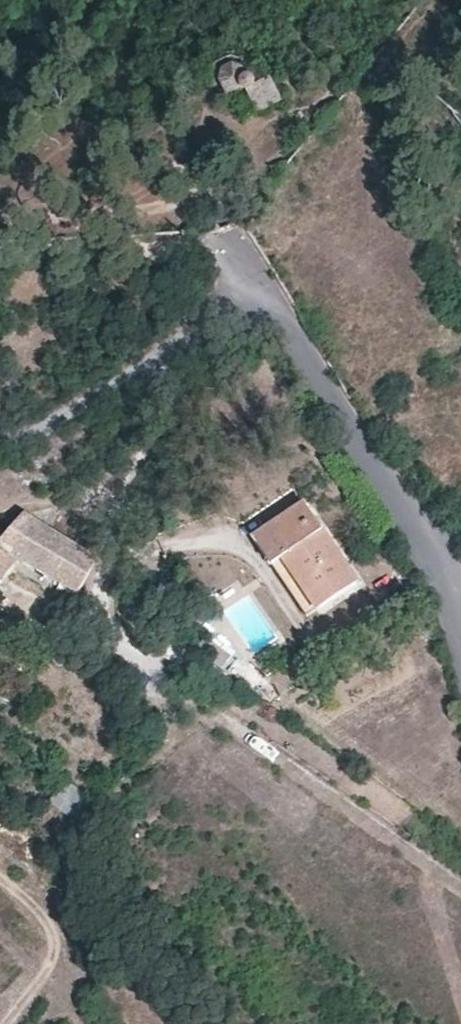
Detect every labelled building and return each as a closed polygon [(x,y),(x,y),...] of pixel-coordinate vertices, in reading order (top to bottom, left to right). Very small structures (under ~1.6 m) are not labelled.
[(261,111),(284,101),(271,77),(262,80),(259,74),(256,70),(250,67),(243,68),(238,69),(231,65),(225,68),(221,76),(229,92),(243,87),(251,92),(261,111)] [(283,558),(318,610),(360,582),(304,501),(288,511),(279,517),(283,523),(257,541),(273,564),(283,558)] [(17,559),(78,591),(79,591),(80,591),(80,590),(96,561),(96,560),(96,559),(95,558),(94,557),(82,550),(46,526),(23,512),(0,538),(0,578),(17,559)] [(253,535),(257,541),(283,523),(279,517),(253,535)] [(308,616),(318,610),(283,558),(273,564),(308,616)] [(234,653),(219,643),(215,647),(229,660),(234,653)]
